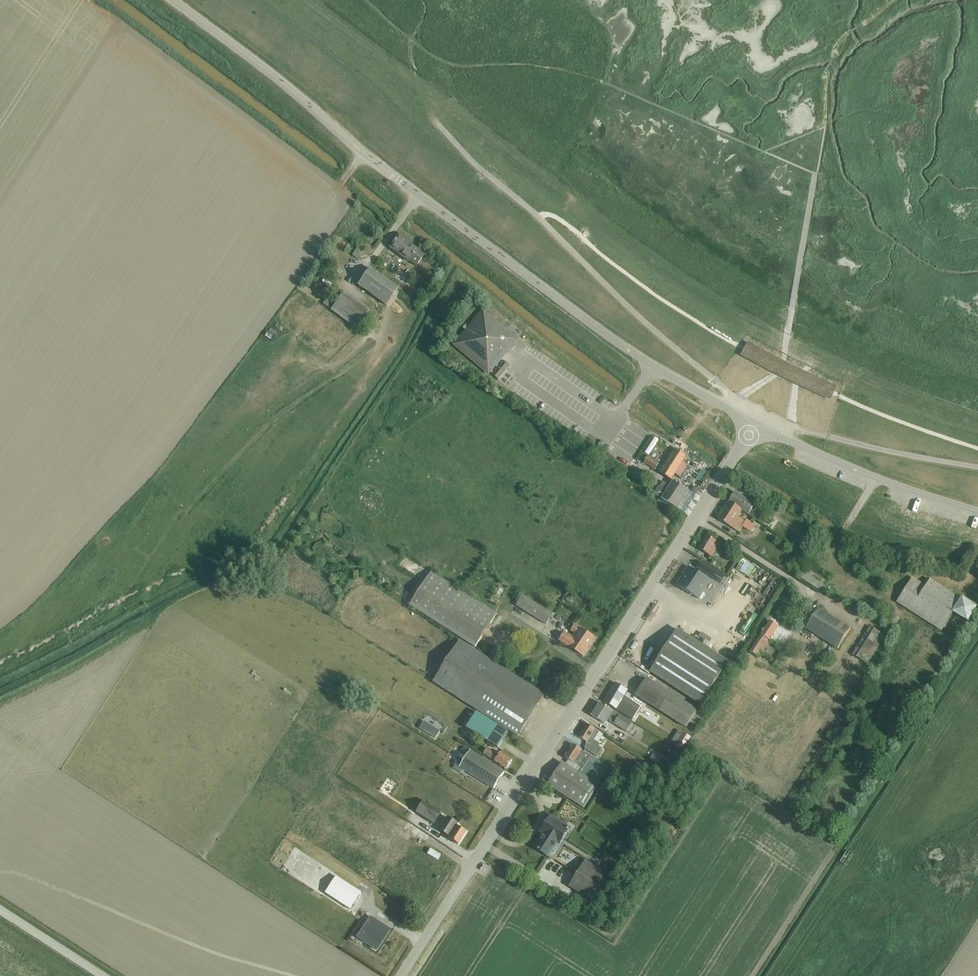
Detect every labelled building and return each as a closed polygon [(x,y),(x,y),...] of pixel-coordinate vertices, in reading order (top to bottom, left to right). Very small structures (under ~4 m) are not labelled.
[(424,256),(418,251),(418,250),(411,245),(412,243),(400,234),(390,248),(409,262),(410,261),(416,266),(424,256)] [(358,246),(352,255),(357,258),(362,249),(358,246)] [(386,305),(398,289),(370,269),(358,285),(386,305)] [(357,327),(368,313),(343,294),(332,309),(357,327)] [(327,298),(323,304),(327,308),(332,301),(327,298)] [(457,344),(466,352),(464,354),(486,372),(503,352),(505,353),(514,343),(513,342),(513,337),(513,336),(493,319),(492,321),(483,314),(457,344)] [(784,359),(748,342),(741,356),(775,373),(831,401),(837,386),(805,370),(784,359)] [(562,419),(559,424),(573,430),(575,425),(562,419)] [(645,454),(654,438),(649,435),(639,451),(645,454)] [(676,450),(661,473),(672,480),(675,476),(687,457),(676,450)] [(655,470),(659,464),(649,457),(644,463),(655,470)] [(697,465),(687,479),(694,484),(704,470),(697,465)] [(677,509),(689,491),(673,481),(670,486),(664,482),(660,487),(659,487),(657,491),(658,492),(656,495),(677,509)] [(735,492),(729,501),(743,510),(749,514),(755,505),(757,502),(749,497),(747,500),(735,492)] [(743,510),(729,501),(718,519),(740,532),(743,527),(751,532),(755,525),(746,520),(745,522),(738,517),(743,510)] [(772,525),(775,520),(770,517),(764,524),(774,531),(777,527),(772,525)] [(803,547),(809,537),(800,531),(793,540),(803,547)] [(708,537),(700,550),(712,557),(718,548),(715,546),(717,542),(708,537)] [(743,576),(750,565),(742,560),(735,570),(743,576)] [(702,590),(709,580),(689,567),(684,574),(687,575),(685,579),(684,579),(679,586),(699,599),(704,592),(702,590)] [(709,576),(720,583),(725,577),(713,569),(709,576)] [(804,571),(799,578),(825,595),(830,588),(826,586),(828,584),(805,569),(804,571)] [(476,648),(497,614),(432,572),(410,606),(476,648)] [(913,580),(899,602),(925,619),(932,623),(939,628),(941,629),(952,612),(967,622),(975,609),(930,581),(925,588),(913,580)] [(764,584),(758,591),(762,594),(768,587),(764,584)] [(547,625),(553,614),(523,595),(516,606),(547,625)] [(745,604),(741,608),(748,614),(752,609),(745,604)] [(838,649),(851,629),(819,609),(806,629),(838,649)] [(760,658),(770,642),(779,628),(770,622),(750,652),(760,658)] [(583,656),(595,638),(575,625),(571,631),(575,634),(572,638),(564,633),(560,640),(568,646),(583,656)] [(869,626),(852,655),(868,665),(885,636),(869,626)] [(651,672),(702,705),(729,663),(678,630),(651,672)] [(434,683),(518,737),(545,695),(461,641),(434,683)] [(782,649),(776,658),(783,662),(789,653),(782,649)] [(687,729),(698,711),(647,678),(636,696),(687,729)] [(606,701),(605,702),(621,712),(633,719),(640,707),(628,700),(623,697),(627,690),(617,684),(606,701)] [(627,733),(633,724),(601,703),(592,716),(605,725),(608,720),(627,733)] [(657,724),(662,717),(645,705),(640,712),(657,724)] [(498,748),(508,732),(477,712),(467,728),(498,748)] [(604,735),(599,732),(587,724),(579,737),(587,743),(585,749),(597,757),(602,749),(599,746),(600,744),(599,743),(604,735)] [(435,728),(430,736),(435,739),(440,731),(435,728)] [(629,733),(635,737),(638,731),(633,728),(629,733)] [(676,747),(683,751),(691,738),(684,734),(676,747)] [(574,745),(566,758),(583,769),(580,774),(563,763),(548,785),(584,808),(599,786),(599,785),(610,768),(574,745)] [(465,747),(454,764),(494,789),(505,772),(465,747)] [(507,769),(512,760),(501,753),(499,756),(487,749),(484,754),(496,761),(496,762),(507,769)] [(659,768),(664,759),(648,752),(644,761),(659,768)] [(633,766),(628,772),(633,776),(638,769),(633,766)] [(423,801),(416,813),(433,824),(441,812),(423,801)] [(559,845),(570,829),(551,816),(540,833),(544,835),(535,849),(549,857),(558,844),(559,845)] [(458,845),(466,832),(456,825),(457,824),(447,817),(439,830),(449,836),(447,838),(458,845)] [(397,830),(394,834),(404,841),(407,837),(397,830)] [(411,841),(409,846),(419,851),(422,846),(411,841)] [(585,861),(569,887),(595,902),(611,877),(585,861)] [(335,876),(324,893),(349,909),(360,893),(335,876)] [(377,950),(390,930),(371,917),(366,925),(372,929),(364,941),(377,950)]
